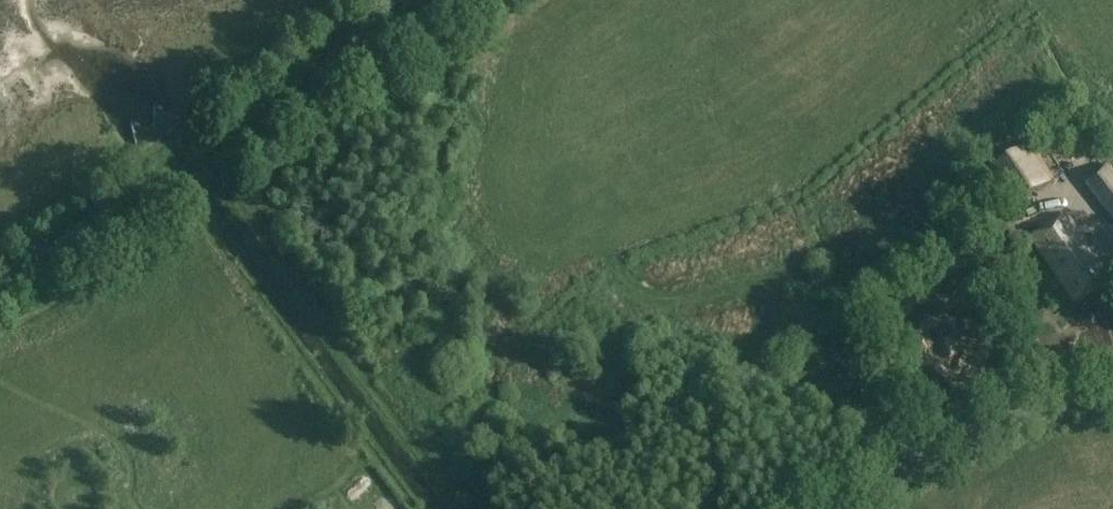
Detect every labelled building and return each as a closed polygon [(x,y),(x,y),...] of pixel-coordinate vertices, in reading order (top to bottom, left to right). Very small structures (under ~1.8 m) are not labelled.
[(1031,141),(987,172),(1004,198),(1012,193),(1019,205),(1056,179),(1031,141)] [(1108,162),(1084,182),(1112,219),(1112,168),(1108,162)] [(1075,300),(1108,277),(1066,215),(1033,237),(1075,300)] [(1060,299),(1027,231),(1000,243),(1034,312),(1060,299)]
